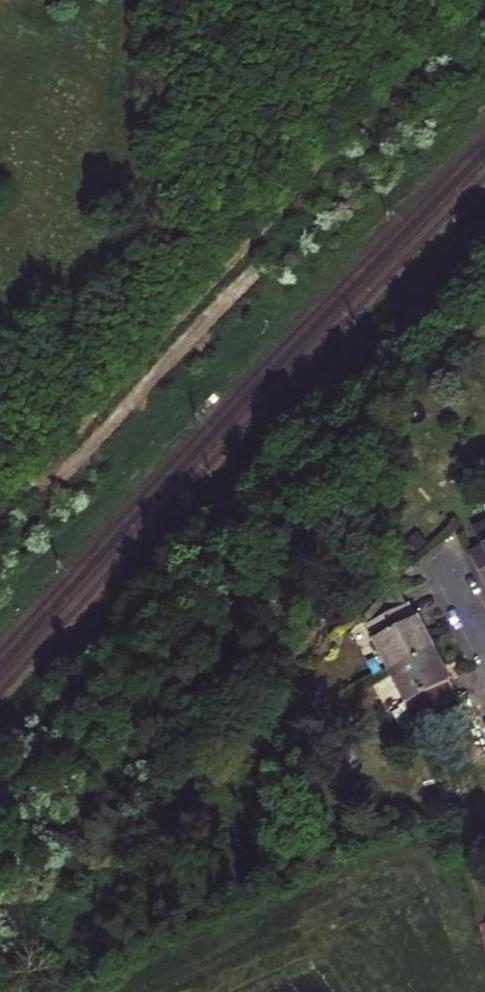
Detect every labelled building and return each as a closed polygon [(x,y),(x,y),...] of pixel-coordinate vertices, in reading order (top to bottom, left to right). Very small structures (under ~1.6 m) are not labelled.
[(403,571),(365,612),(378,637),(383,634),(398,662),(443,637),(427,608),(424,609),(403,571)] [(416,708),(463,683),(455,668),(458,666),(443,637),(398,662),(413,689),(407,691),(416,708)] [(388,702),(397,718),(416,708),(407,691),(388,702)]
